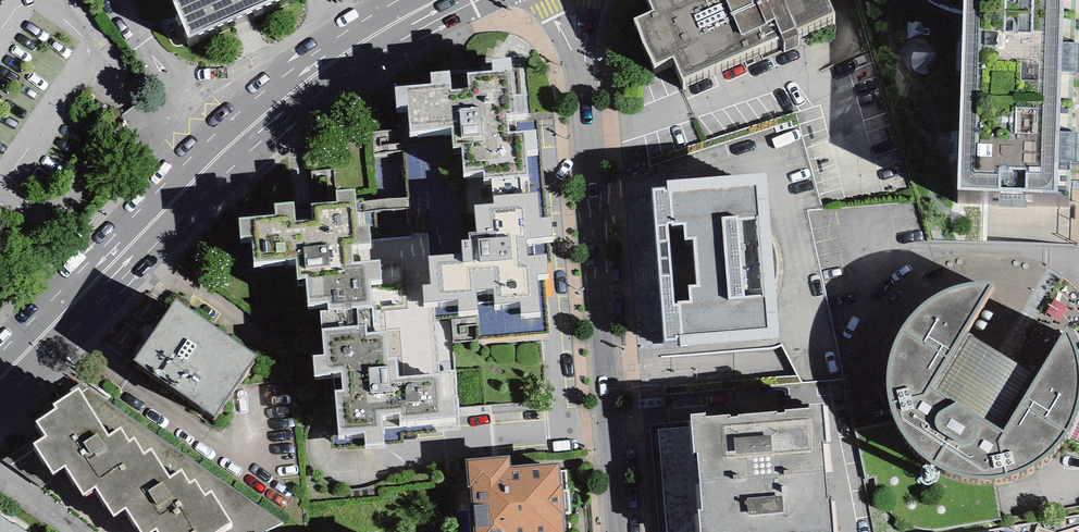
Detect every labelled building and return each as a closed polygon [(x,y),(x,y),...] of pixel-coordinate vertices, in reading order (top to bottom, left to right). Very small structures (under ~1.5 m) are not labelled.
[(188,38),(279,0),(172,0),(188,38)] [(684,79),(780,36),(783,43),(803,34),(800,28),(837,12),(831,0),(646,0),(651,10),(632,18),(654,68),(675,59),(684,79)] [(958,190),(1069,195),(1070,160),(1077,160),(1078,132),(1071,133),(1073,71),(1078,72),(1078,43),(1074,43),(1074,0),(931,0),(939,6),(952,12),(963,13),(958,190)] [(409,106),(411,130),(452,126),(453,148),(462,147),(464,173),(483,171),(484,178),(492,178),(494,203),(474,204),(476,232),(468,233),(468,239),(461,240),(462,253),(429,256),(431,284),(422,284),(423,303),(458,300),(460,319),(451,319),(453,343),(481,340),(480,338),(549,333),(544,273),(548,272),(547,254),(528,256),(526,238),(553,236),(551,215),(546,216),(539,131),(508,133),(506,112),(514,111),(511,70),(467,74),(468,88),(452,89),(451,71),(431,72),(432,83),(395,86),(397,107),(409,106)] [(654,190),(666,340),(681,339),(681,346),(779,338),(766,173),(668,181),(668,189),(654,190)] [(400,434),(460,429),(456,372),(397,378),(397,357),(387,358),(387,331),(375,332),(374,308),(371,308),(369,279),(381,278),(380,260),(352,262),(350,245),(370,243),(370,224),(364,225),(363,201),(356,202),(355,190),(336,191),(338,203),(312,203),(314,220),(295,222),(293,202),(275,204),(275,216),(239,218),(241,237),(251,236),(254,262),(296,259),(297,279),(306,277),(308,304),(327,302),(328,310),(320,311),(325,356),(313,356),(315,374),(342,372),(343,390),(335,390),(338,434),(364,431),(365,444),(401,442),(400,434)] [(996,283),(981,281),(968,282),(959,284),(946,289),(933,295),(924,302),(914,311),(907,319),(901,330),(894,339),(891,348),(889,358),(888,369),(887,384),(887,393),(888,406),(893,417),(898,428),(906,438),(911,446),(915,452),(925,460),(936,467),(945,470),(962,477),(972,479),(985,479),(998,479),(1010,477),(1017,474),(1028,470),(1036,466),(1044,460),(1059,444),(1068,435),(1072,426),(1077,416),(1078,412),(1078,350),(1076,341),(1067,327),(1036,377),(964,332),(996,283)] [(176,299),(133,360),(214,417),(257,356),(176,299)] [(233,523),(212,490),(205,494),(195,479),(190,482),(182,469),(170,476),(152,448),(145,452),(135,437),(129,441),(120,427),(109,435),(79,388),(54,404),(57,408),(36,421),(45,436),(33,443),(53,474),(65,466),(83,495),(96,487),(114,515),(126,507),(142,531),(150,531),(155,528),(158,531),(218,531),(233,523)] [(701,531),(833,531),(832,498),(828,498),(823,442),(826,442),(823,404),(810,404),(810,408),(785,410),(785,413),(777,413),(777,411),(738,415),(738,417),(730,418),(730,415),(705,417),(705,414),(691,415),(694,453),(698,453),(702,510),(699,510),(701,531)] [(474,531),(565,531),(559,463),(511,466),(510,455),(466,459),(468,487),(471,487),(474,531)] [(15,522),(13,524),(0,515),(0,531),(29,531),(15,522)]
